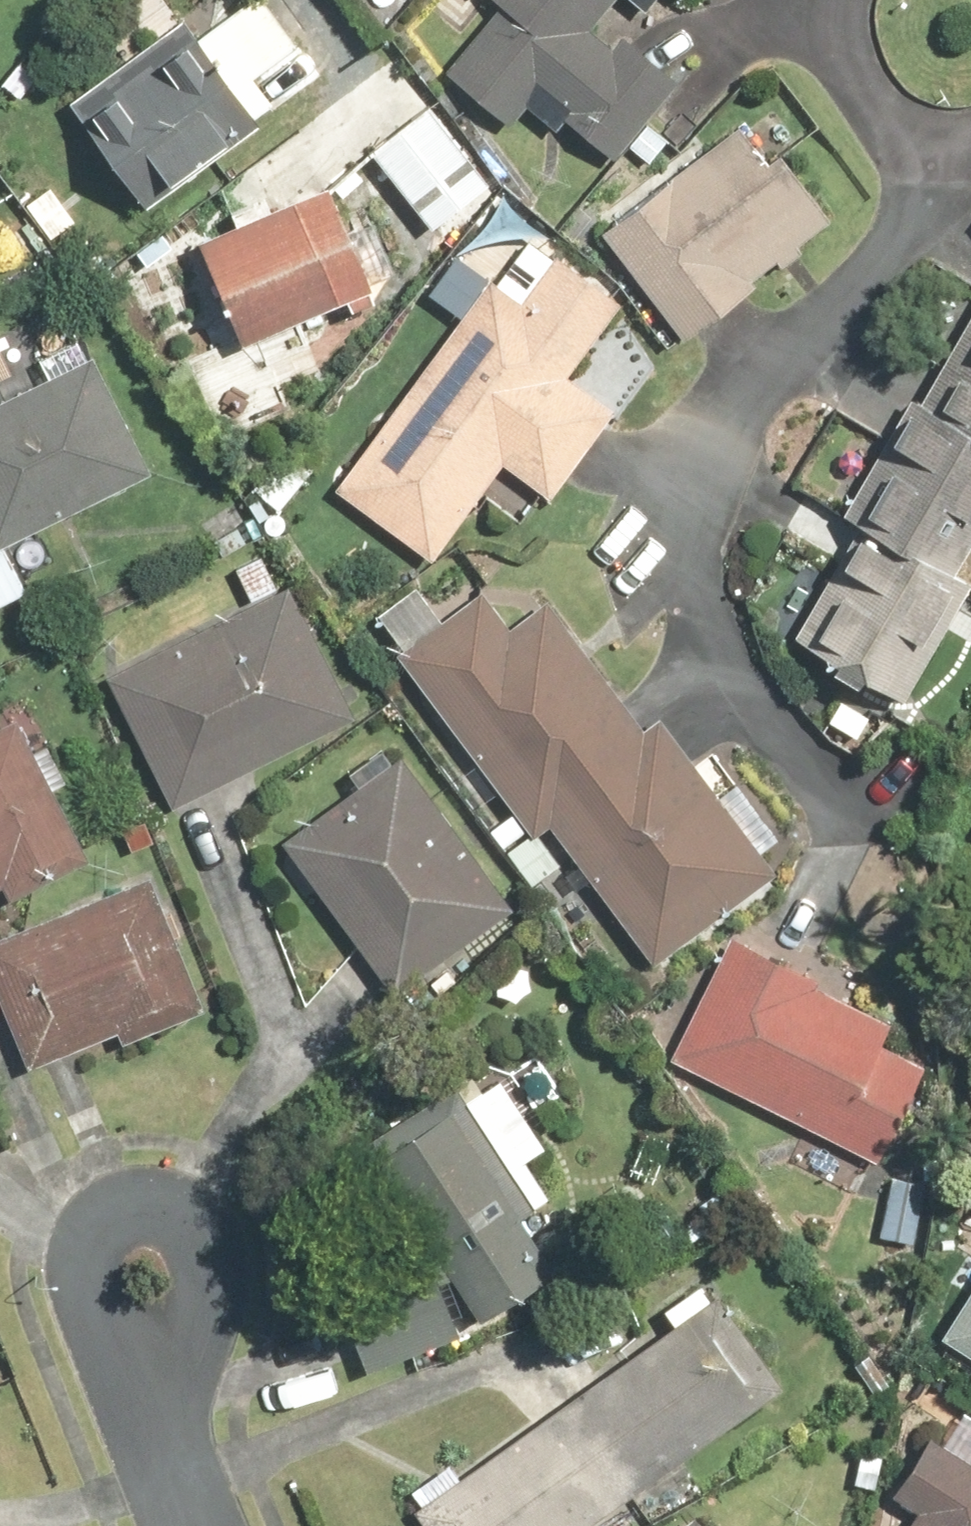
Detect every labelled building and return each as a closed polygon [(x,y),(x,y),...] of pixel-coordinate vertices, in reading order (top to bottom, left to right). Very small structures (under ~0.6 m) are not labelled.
[(209,39),(247,89),(307,43),(274,0),(260,0),(209,39)] [(598,27),(621,0),(499,0),(508,8),(453,75),(518,129),(533,110),(560,132),(572,118),(622,160),(698,67),(657,33),(636,58),(598,27)] [(651,12),(661,0),(637,0),(651,12)] [(209,39),(191,15),(72,105),(151,208),(269,119),(247,89),(209,39)] [(501,185),(436,105),(376,154),(442,234),(501,185)] [(784,184),(743,131),(609,235),(695,344),(846,226),(802,170),(784,184)] [(383,297),(342,187),(204,239),(246,348),(383,297)] [(578,375),(627,309),(533,238),(341,490),(435,562),(508,466),(556,502),(625,411),(578,375)] [(18,582),(58,563),(42,531),(162,474),(105,355),(94,360),(68,306),(0,338),(0,381),(9,401),(0,405),(0,544),(18,582)] [(944,413),(970,428),(970,367),(944,413)] [(934,407),(869,521),(883,529),(961,574),(970,557),(970,428),(944,413),(934,407)] [(883,529),(817,645),(912,700),(970,598),(970,580),(961,574),(883,529)] [(24,594),(18,582),(0,544),(0,606),(24,594)] [(286,591),(266,553),(240,567),(260,605),(112,683),(177,807),(359,712),(294,587),(286,591)] [(446,621),(424,590),(383,620),(534,832),(555,817),(660,965),(778,881),(664,722),(647,734),(553,603),(513,631),(486,593),(446,621)] [(8,883),(17,900),(95,859),(22,720),(0,732),(0,888),(8,883)] [(406,756),(396,743),(355,774),(364,787),(295,838),(406,990),(522,905),(411,753),(406,756)] [(38,1068),(125,1030),(132,1047),(218,1010),(159,871),(0,939),(0,981),(38,1068)] [(890,1162),(934,1070),(892,1049),(909,1014),(742,933),(681,1061),(890,1162)] [(516,1072),(472,1097),(486,1122),(536,1210),(580,1186),(516,1072)] [(486,1122),(405,1167),(486,1310),(567,1265),(536,1210),(486,1122)] [(450,1269),(350,1302),(376,1377),(475,1344),(450,1269)] [(612,1513),(631,1498),(645,1517),(700,1477),(687,1458),(792,1382),(727,1292),(719,1298),(709,1285),(673,1311),(683,1324),(466,1482),(450,1460),(410,1489),(437,1525),(622,1525),(612,1513)] [(949,1334),(970,1348),(970,1299),(949,1334)] [(950,1446),(936,1438),(899,1496),(928,1514),(921,1525),(970,1525),(970,1413),(950,1446)] [(701,1515),(687,1525),(709,1525),(701,1515)]
